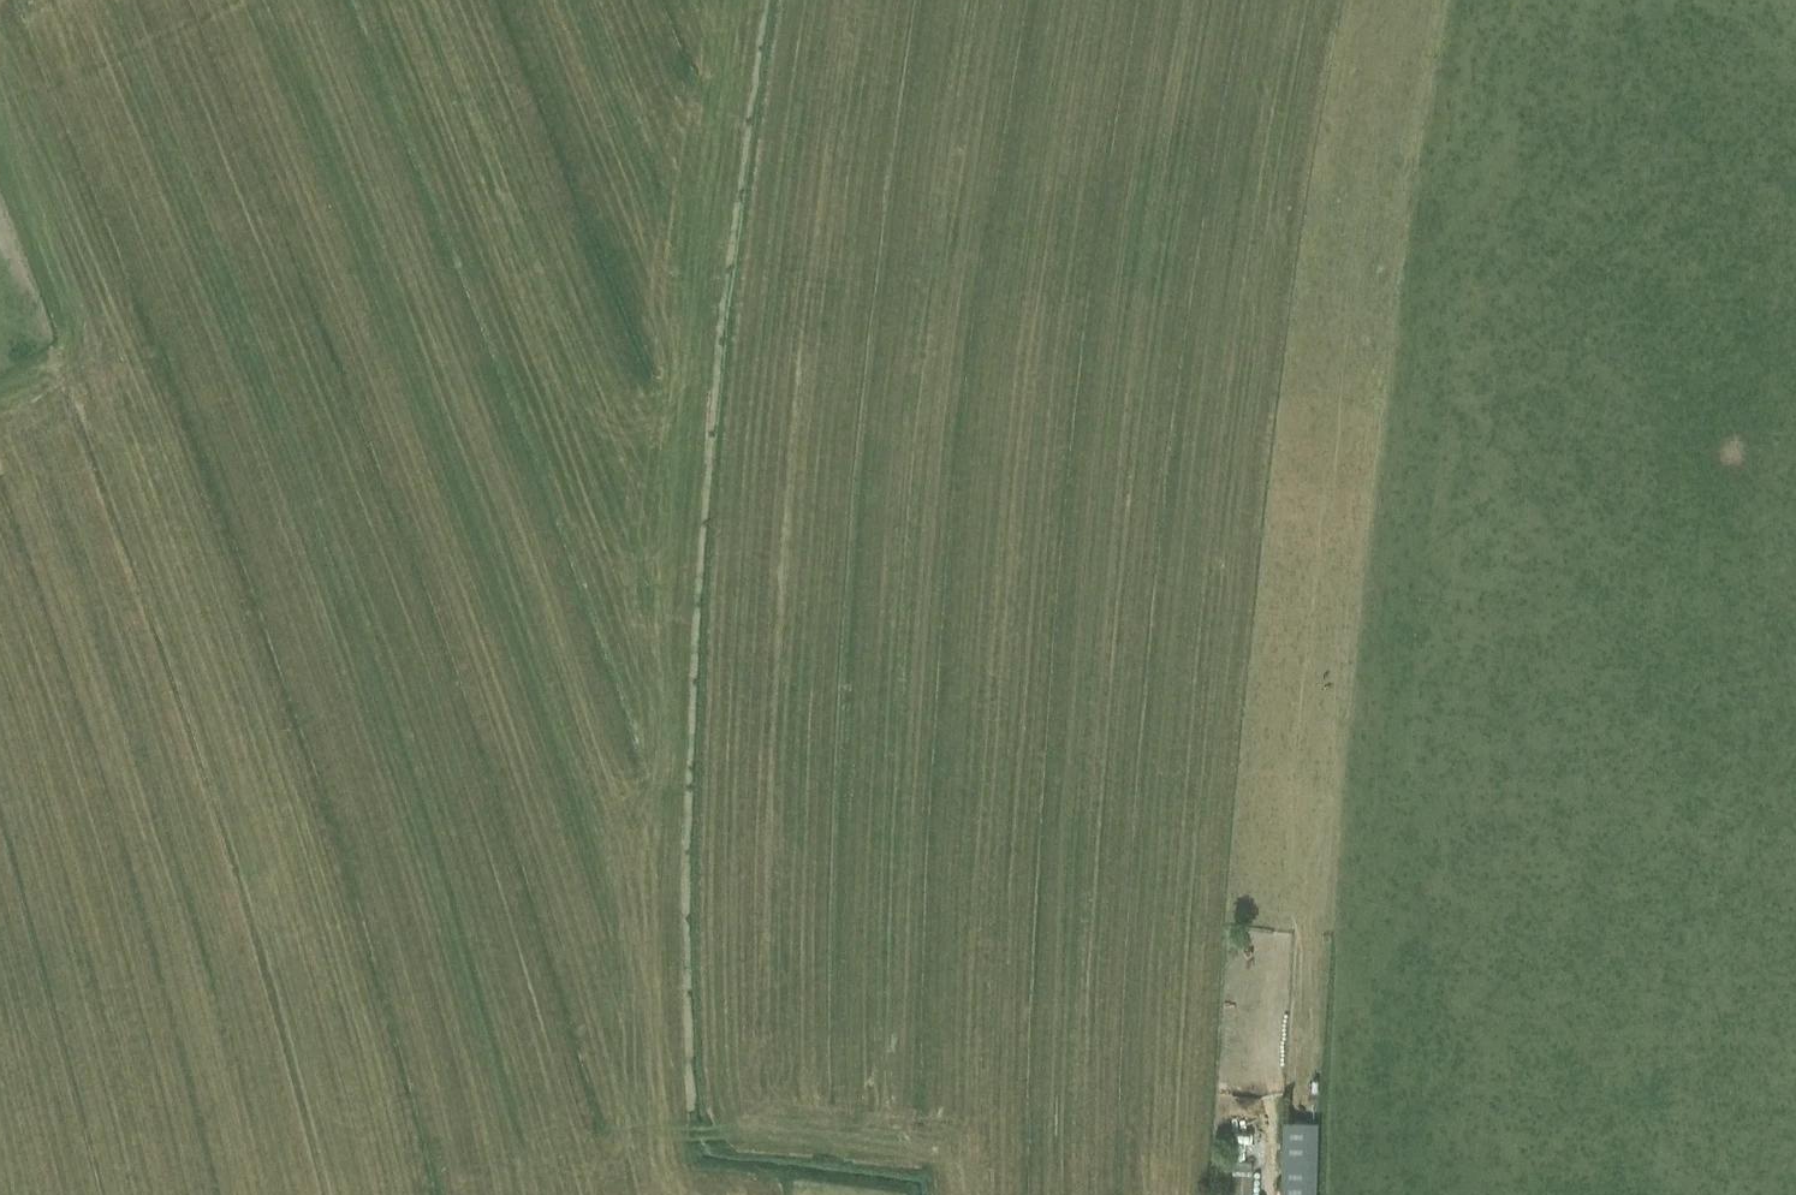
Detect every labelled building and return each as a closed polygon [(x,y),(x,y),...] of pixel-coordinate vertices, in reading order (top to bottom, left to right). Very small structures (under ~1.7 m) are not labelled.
[(1282,1146),(1282,1194),(1316,1194),(1316,1146),(1282,1146)]
